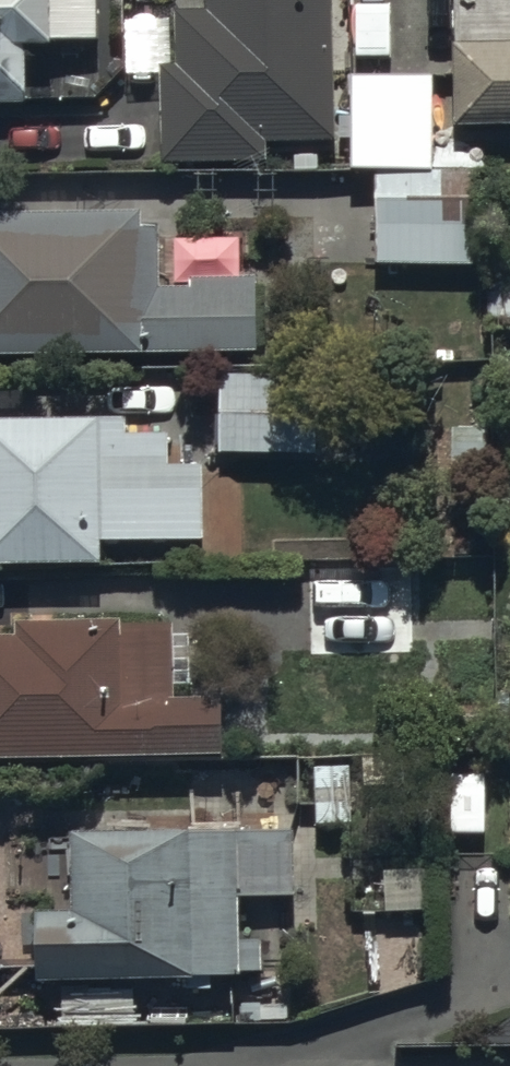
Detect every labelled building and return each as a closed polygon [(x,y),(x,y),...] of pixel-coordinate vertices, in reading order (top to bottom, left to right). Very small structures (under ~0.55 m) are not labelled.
[(28,98),(97,97),(124,69),(124,0),(0,0),(0,104),(28,103),(28,98)] [(333,0),(208,0),(208,9),(174,10),(175,64),(161,65),(164,165),(272,161),(271,146),(338,143),(333,0)] [(460,125),(509,124),(509,44),(458,45),(460,125)] [(435,75),(352,75),(352,116),(342,116),(342,136),(352,136),(352,171),(379,171),(436,170),(435,75)] [(440,172),(379,171),(378,264),(477,265),(478,202),(440,202),(440,172)] [(0,212),(0,354),(259,353),(259,274),(194,275),(194,290),(162,290),(162,227),(142,227),(142,212),(0,212)] [(318,374),(221,373),(221,454),(318,455),(318,374)] [(103,563),(103,541),(206,540),(206,464),(172,465),(172,433),(128,433),(128,417),(0,417),(0,564),(103,563)] [(411,563),(306,564),(308,660),(413,658),(411,563)] [(19,621),(20,638),(0,638),(0,759),(226,757),(226,698),(174,698),(174,620),(19,621)] [(476,877),(476,815),(439,816),(440,877),(476,877)] [(298,827),(71,830),(72,910),(39,910),(40,976),(263,972),(262,938),(246,938),(245,899),(299,899),(298,827)]
